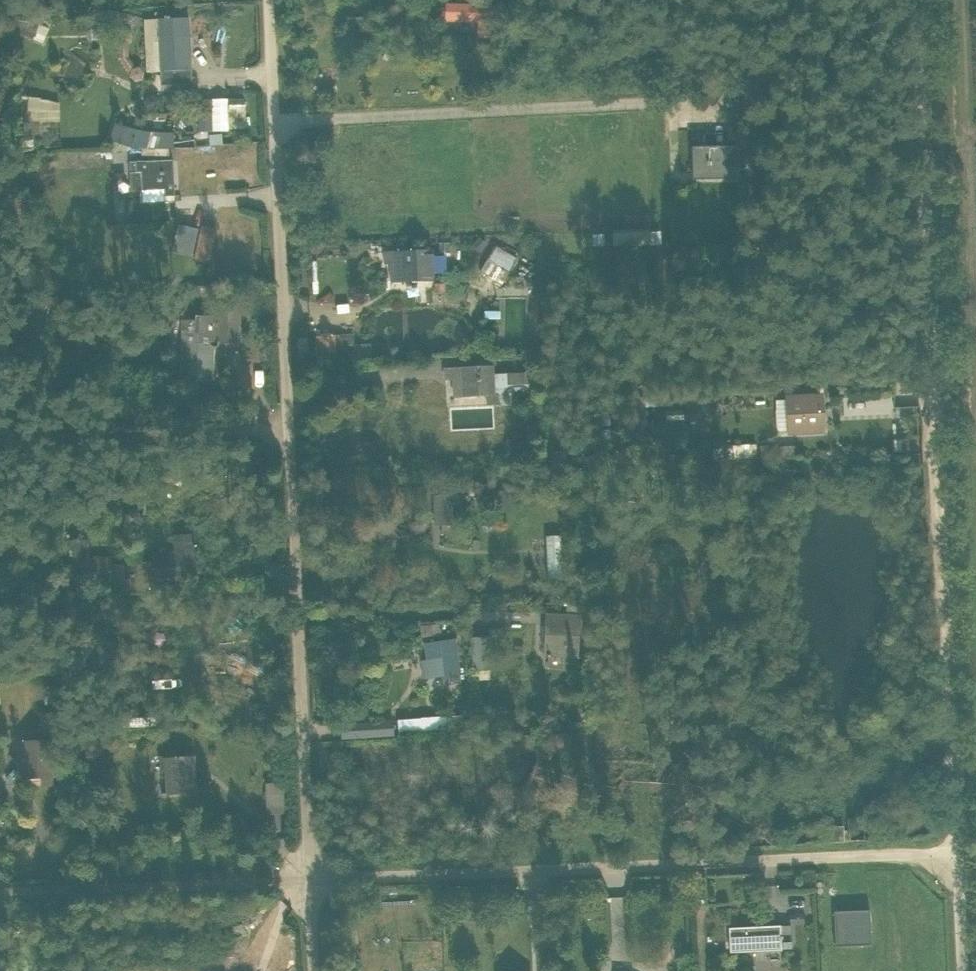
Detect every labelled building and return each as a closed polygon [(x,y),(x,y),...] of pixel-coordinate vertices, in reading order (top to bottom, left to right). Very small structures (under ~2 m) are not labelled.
[(477,38),(495,39),(497,7),(444,4),(443,22),(478,24),(477,38)] [(188,18),(146,21),(149,72),(160,71),(161,85),(191,84),(188,18)] [(136,68),(128,58),(128,44),(132,43),(132,34),(125,30),(117,34),(117,43),(119,44),(119,58),(130,75),(129,77),(135,83),(142,80),(144,73),(138,68),(136,68)] [(153,156),(164,157),(164,149),(173,148),(173,134),(147,133),(147,135),(137,133),(138,131),(114,124),(109,141),(109,144),(108,144),(109,146),(108,146),(108,149),(107,148),(107,150),(106,150),(106,152),(129,151),(131,148),(132,149),(153,148),(153,156)] [(692,148),(692,180),(740,179),(739,146),(692,148)] [(173,161),(129,163),(131,192),(142,190),(143,203),(174,202),(173,161)] [(172,252),(191,257),(198,230),(179,225),(172,252)] [(194,259),(209,262),(217,229),(201,226),(194,259)] [(614,247),(650,245),(650,229),(613,231),(613,234),(604,234),(605,245),(613,245),(614,247)] [(481,273),(501,285),(518,256),(497,244),(481,273)] [(390,283),(434,281),(432,250),(383,252),(384,265),(390,265),(390,283)] [(190,321),(189,378),(212,378),(212,348),(215,348),(217,347),(218,345),(218,344),(218,342),(240,342),(241,304),(215,304),(215,316),(195,317),(195,321),(190,321)] [(319,364),(354,361),(352,334),(316,337),(319,364)] [(497,407),(534,405),(532,373),(494,374),(493,357),(475,358),(476,367),(443,369),(443,381),(452,380),(453,398),(486,397),(486,406),(497,406),(497,407)] [(789,436),(824,434),(823,394),(787,395),(787,400),(774,400),(776,432),(789,431),(789,436)] [(635,426),(645,426),(644,398),(636,398),(636,408),(627,409),(627,419),(635,419),(635,426)] [(646,407),(672,407),(672,399),(645,400),(646,407)] [(691,430),(701,430),(700,413),(690,414),(691,430)] [(513,461),(526,461),(533,453),(534,442),(526,433),(515,433),(507,439),(505,451),(513,461)] [(894,452),(918,451),(918,440),(893,441),(894,452)] [(726,459),(757,458),(756,446),(726,446),(726,459)] [(778,456),(794,456),(794,446),(778,446),(778,456)] [(111,595),(155,593),(155,584),(186,583),(187,586),(178,586),(179,592),(195,591),(194,582),(196,582),(195,535),(173,535),(174,553),(152,554),(152,562),(124,564),(124,565),(111,566),(111,556),(89,557),(88,540),(67,541),(69,587),(110,585),(111,595)] [(547,581),(561,581),(560,536),(545,536),(547,581)] [(548,669),(577,671),(578,659),(581,605),(567,605),(566,614),(546,613),(543,657),(548,657),(548,669)] [(421,637),(440,635),(439,625),(420,627),(421,637)] [(474,673),(494,671),(491,637),(472,638),(474,673)] [(442,686),(461,683),(454,640),(424,645),(427,661),(420,662),(423,679),(440,676),(442,686)] [(40,736),(57,735),(56,718),(59,718),(59,714),(51,715),(51,713),(39,714),(40,736)] [(463,732),(462,716),(422,718),(419,719),(398,721),(399,737),(421,735),(422,736),(463,732)] [(366,738),(393,736),(392,722),(365,724),(366,738)] [(53,778),(55,778),(54,740),(19,741),(21,780),(41,779),(41,787),(54,787),(53,778)] [(166,795),(197,794),(195,756),(158,758),(158,762),(159,762),(160,770),(159,770),(159,774),(165,773),(166,795)] [(266,815),(289,814),(288,783),(265,783),(266,815)] [(835,947),(871,945),(869,910),(833,911),(835,947)] [(729,953),(781,951),(780,926),(728,929),(729,953)]
